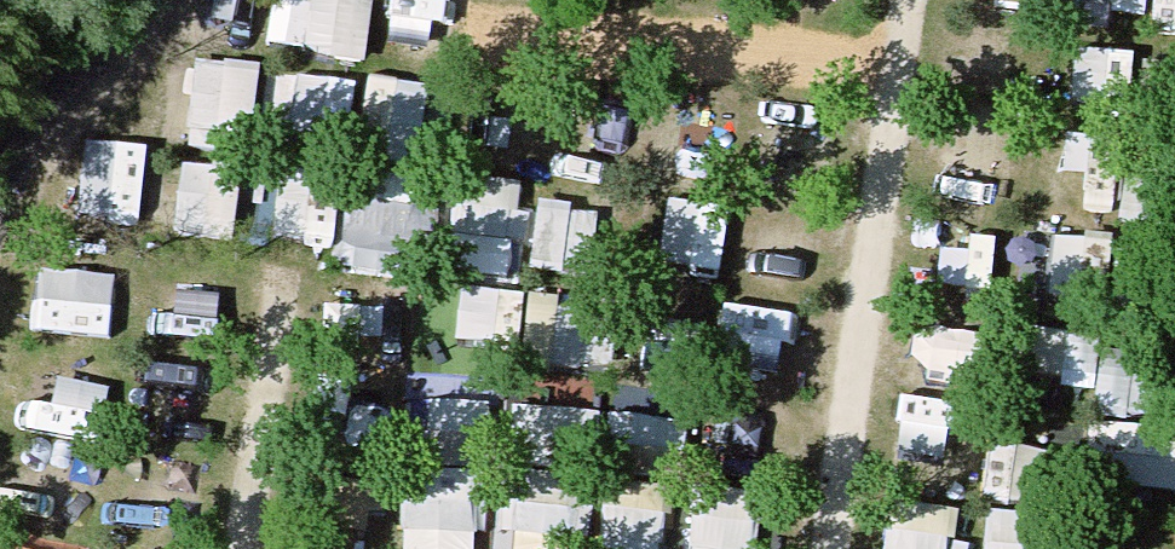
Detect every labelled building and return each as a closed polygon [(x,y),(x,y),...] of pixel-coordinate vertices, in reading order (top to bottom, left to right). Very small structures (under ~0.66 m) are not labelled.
[(277,32),(331,41),(338,0),(282,0),(277,32)] [(166,126),(263,130),(266,59),(169,55),(166,126)] [(343,118),(350,76),(305,68),(297,110),(343,118)] [(512,273),(537,180),(476,164),(452,257),(512,273)] [(1174,485),(1174,425),(1106,410),(1093,467),(1174,485)] [(519,478),(514,518),(565,526),(570,486),(519,478)] [(668,548),(679,499),(620,485),(609,535),(668,548)] [(762,507),(698,507),(698,548),(763,548),(762,507)]
